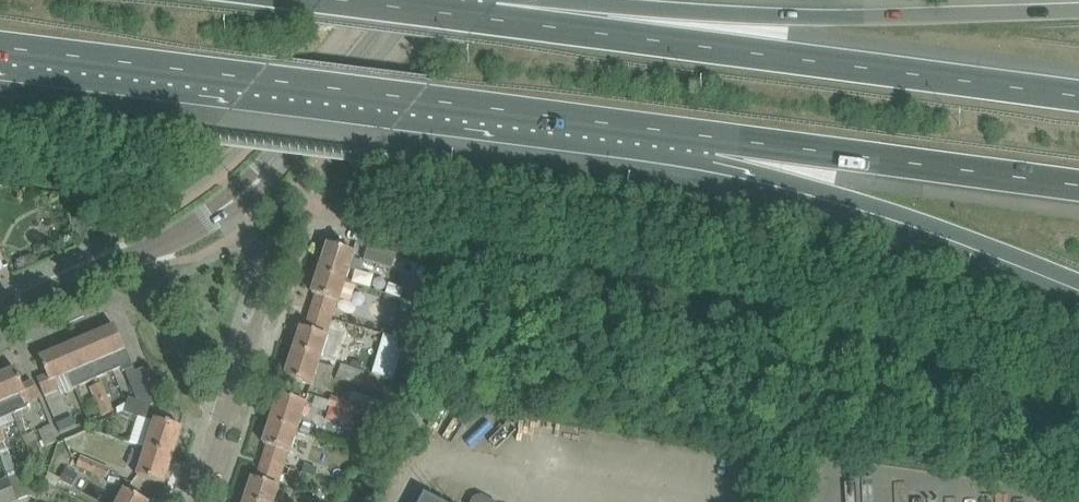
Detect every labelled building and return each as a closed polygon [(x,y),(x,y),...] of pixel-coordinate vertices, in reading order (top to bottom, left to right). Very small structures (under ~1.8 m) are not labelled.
[(328,244),(319,273),(346,282),(355,253),(328,244)] [(369,245),(364,259),(391,268),(392,266),(395,257),(396,254),(369,245)] [(346,282),(319,273),(313,294),(316,295),(312,309),(332,316),(336,303),(339,304),(346,282)] [(301,328),(295,348),(321,357),(328,338),(324,337),(329,321),(310,315),(305,329),(301,328)] [(396,324),(392,336),(404,340),(407,328),(396,324)] [(116,326),(96,334),(113,371),(121,368),(123,372),(134,368),(126,348),(125,349),(116,326)] [(96,334),(78,342),(94,379),(113,371),(96,334)] [(343,364),(357,369),(366,342),(351,338),(343,364)] [(78,342),(59,350),(70,375),(69,375),(74,388),(94,379),(78,342)] [(321,357),(295,348),(286,377),(306,384),(312,386),(321,357)] [(70,375),(59,350),(40,358),(47,375),(38,379),(44,395),(59,389),(55,381),(69,375),(70,375)] [(379,361),(375,375),(396,381),(400,367),(379,361)] [(138,400),(151,404),(156,406),(151,394),(161,390),(151,366),(127,376),(138,400)] [(0,376),(0,384),(12,413),(13,413),(27,407),(26,404),(40,398),(33,381),(23,386),(16,369),(0,376)] [(90,388),(96,402),(108,397),(103,383),(90,388)] [(0,384),(0,428),(16,421),(13,413),(12,413),(0,384)] [(280,395),(270,424),(298,433),(308,404),(301,402),(280,395)] [(327,406),(342,411),(345,400),(330,396),(327,406)] [(108,397),(96,402),(102,416),(114,410),(108,397)] [(151,404),(138,400),(130,398),(125,413),(139,417),(147,419),(151,404)] [(345,400),(342,411),(357,416),(360,405),(345,400)] [(76,426),(73,417),(56,424),(60,433),(76,426)] [(139,417),(131,442),(140,444),(147,447),(147,448),(174,457),(183,428),(162,422),(156,420),(155,422),(147,419),(139,417)] [(298,433),(270,424),(264,444),(268,446),(263,460),(285,467),(290,453),(291,453),(298,433)] [(57,441),(51,425),(38,429),(46,446),(57,441)] [(140,444),(125,440),(120,452),(135,458),(140,444)] [(174,457),(147,448),(138,476),(165,485),(174,457)] [(18,470),(10,452),(1,456),(8,474),(18,470)] [(76,468),(91,475),(96,464),(81,457),(76,468)] [(304,463),(301,473),(315,478),(319,468),(304,463)] [(96,464),(91,475),(106,481),(110,471),(96,464)] [(246,500),(253,501),(275,501),(280,487),(278,487),(283,473),(261,465),(256,480),(253,479),(246,500)] [(66,468),(60,482),(71,487),(78,473),(66,468)] [(21,473),(8,479),(17,501),(31,496),(37,500),(43,483),(37,478),(25,483),(21,473)] [(315,478),(301,473),(298,482),(312,487),(315,478)] [(8,479),(7,478),(0,481),(0,501),(15,501),(17,501),(8,479)] [(121,501),(147,501),(127,491),(121,501)]
